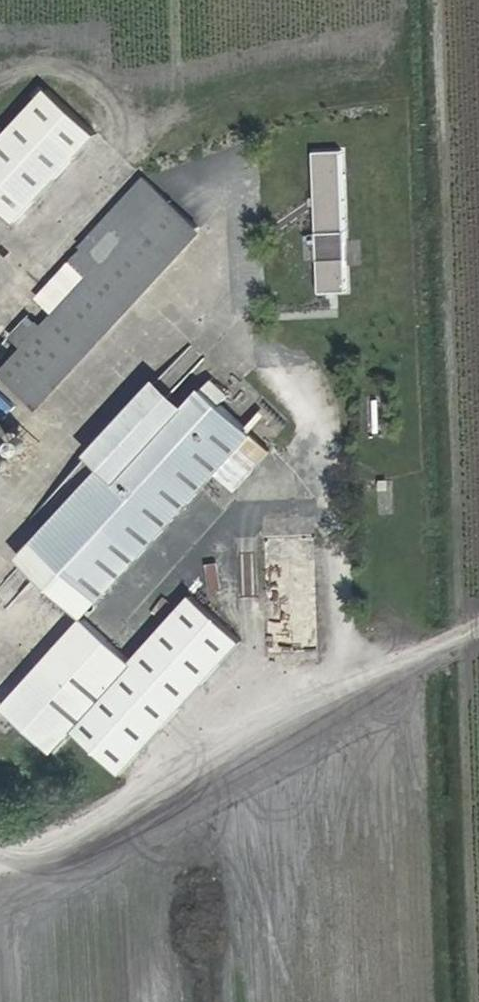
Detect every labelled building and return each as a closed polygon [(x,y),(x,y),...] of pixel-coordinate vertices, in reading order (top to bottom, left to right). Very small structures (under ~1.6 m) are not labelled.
[(15,221),(98,134),(48,86),(0,136),(0,206),(15,221)] [(75,403),(230,237),(184,192),(115,267),(129,282),(80,335),(71,331),(69,331),(64,336),(63,343),(67,349),(44,372),(75,403)] [(295,193),(297,243),(310,242),(307,193),(295,193)] [(316,291),(346,292),(347,230),(318,229),(316,291)] [(300,303),(315,303),(312,266),(297,266),(300,303)] [(0,344),(0,363),(19,347),(10,336),(0,344)] [(171,367),(184,378),(202,355),(188,344),(171,367)] [(142,477),(159,488),(231,414),(206,391),(134,468),(142,477)] [(137,602),(291,442),(305,452),(323,430),(294,402),(274,423),(246,397),(231,414),(159,488),(142,477),(76,548),(137,602)] [(368,435),(384,435),(384,397),(369,397),(368,435)] [(33,428),(41,419),(22,399),(13,408),(33,428)] [(208,742),(236,741),(233,576),(201,577),(208,742)] [(0,591),(0,599),(6,605),(20,590),(10,581),(0,591)] [(45,715),(88,757),(165,672),(120,631),(45,715)]
